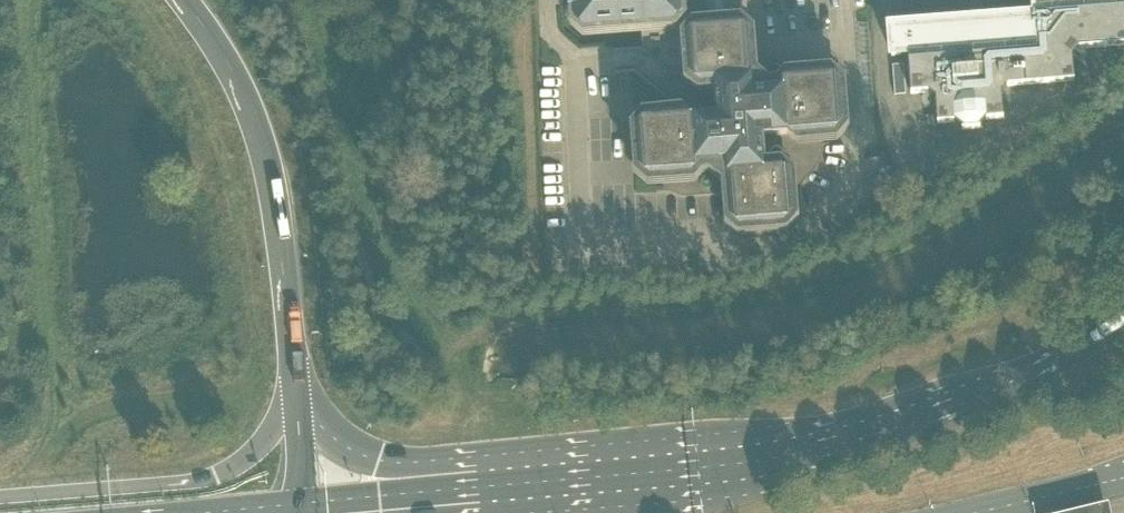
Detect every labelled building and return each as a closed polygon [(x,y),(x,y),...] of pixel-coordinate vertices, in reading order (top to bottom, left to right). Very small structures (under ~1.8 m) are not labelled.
[(584,32),(673,24),(675,22),(681,15),(680,0),(581,0),(581,3),(578,6),(573,7),(574,23),(584,32)] [(971,21),(889,28),(891,57),(900,56),(907,62),(910,95),(927,93),(935,100),(937,124),(954,123),(961,129),(961,131),(979,129),(979,128),(985,120),(1002,119),(1000,94),(1007,86),(1073,81),(1071,56),(1078,49),(1123,45),(1123,13),(1123,9),(1123,8),(1123,0),(1033,0),(1034,16),(984,20),(981,17),(973,18),(971,21)] [(644,118),(636,128),(639,171),(649,180),(691,176),(700,166),(698,150),(710,149),(711,166),(719,172),(726,172),(730,221),(740,230),(783,226),(792,216),(789,174),(779,166),(764,167),(764,161),(762,137),(787,135),(792,139),(834,135),(842,126),(839,82),(829,74),(787,77),(778,87),(780,103),(769,104),(768,88),(750,73),(747,29),(739,23),(693,26),(687,35),(691,87),(691,94),(692,107),(686,115),(644,118)]
